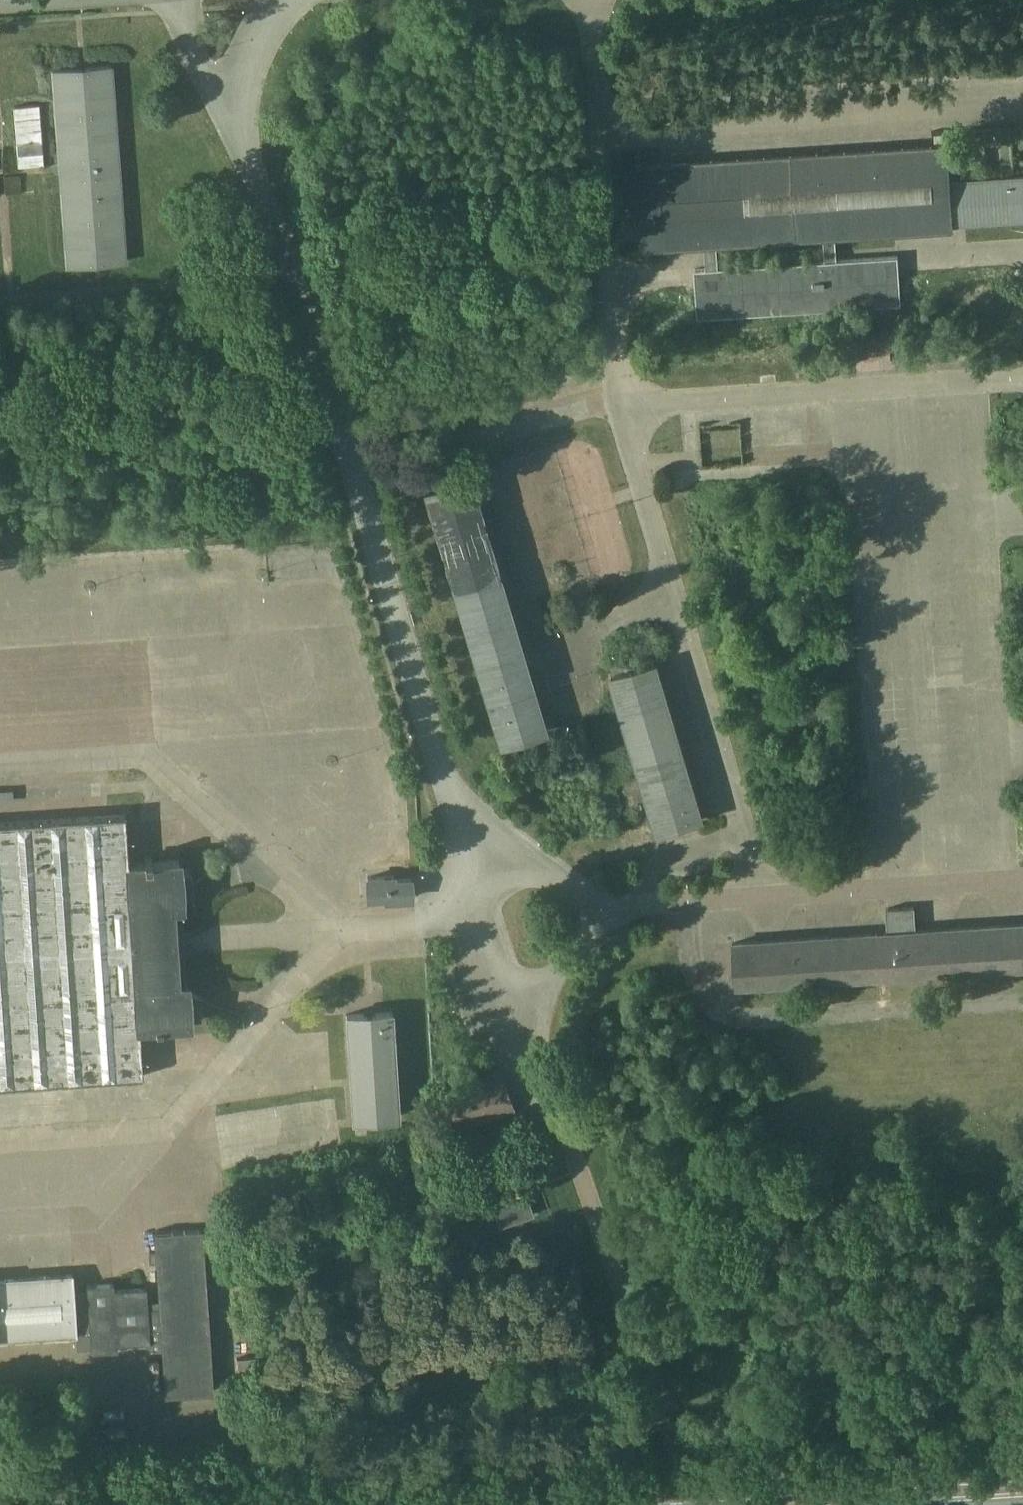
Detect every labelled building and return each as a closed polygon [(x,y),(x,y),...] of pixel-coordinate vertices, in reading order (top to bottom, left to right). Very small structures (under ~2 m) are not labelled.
[(68,266),(101,264),(125,262),(110,67),(53,71),(68,266)] [(39,105),(37,105),(14,107),(19,166),(43,165),(39,105)] [(900,303),(897,257),(837,261),(836,237),(893,233),(953,229),(953,225),(1022,220),(1022,178),(950,183),(948,147),(638,167),(643,249),(704,245),(705,270),(694,271),(697,317),(900,303)] [(545,731),(469,476),(424,489),(500,744),(545,731)] [(657,833),(702,820),(656,664),(611,678),(657,833)] [(12,790),(0,791),(0,804),(13,803),(12,790)] [(142,1077),(139,1027),(155,1026),(155,1029),(162,1028),(162,1026),(190,1024),(189,1014),(194,1013),(198,1009),(197,995),(193,991),(188,992),(187,982),(177,982),(174,933),(172,903),(182,902),(181,892),(186,892),(190,887),(189,874),(185,870),(180,870),(179,860),(151,862),(151,857),(144,857),(144,862),(128,863),(125,814),(0,822),(0,1086),(142,1077)] [(367,878),(368,897),(368,898),(386,897),(386,900),(412,899),(411,879),(394,880),(394,877),(367,878)] [(853,936),(825,938),(782,941),(732,944),(735,987),(1022,968),(1022,925),(916,932),(914,908),(886,910),(888,934),(853,936)] [(346,1015),(353,1119),(398,1117),(392,1013),(346,1015)] [(513,1108),(500,1072),(446,1092),(458,1128),(513,1108)] [(492,1206),(500,1227),(533,1214),(526,1194),(492,1206)] [(113,1290),(113,1284),(86,1286),(90,1352),(118,1350),(117,1344),(149,1342),(149,1351),(163,1350),(165,1395),(212,1392),(208,1333),(209,1333),(206,1290),(205,1290),(201,1231),(155,1234),(156,1251),(149,1252),(150,1262),(157,1262),(159,1300),(147,1301),(146,1288),(113,1290)] [(73,1292),(72,1275),(0,1279),(0,1338),(76,1333),(73,1292)] [(237,1359),(238,1371),(260,1369),(259,1357),(237,1359)]
